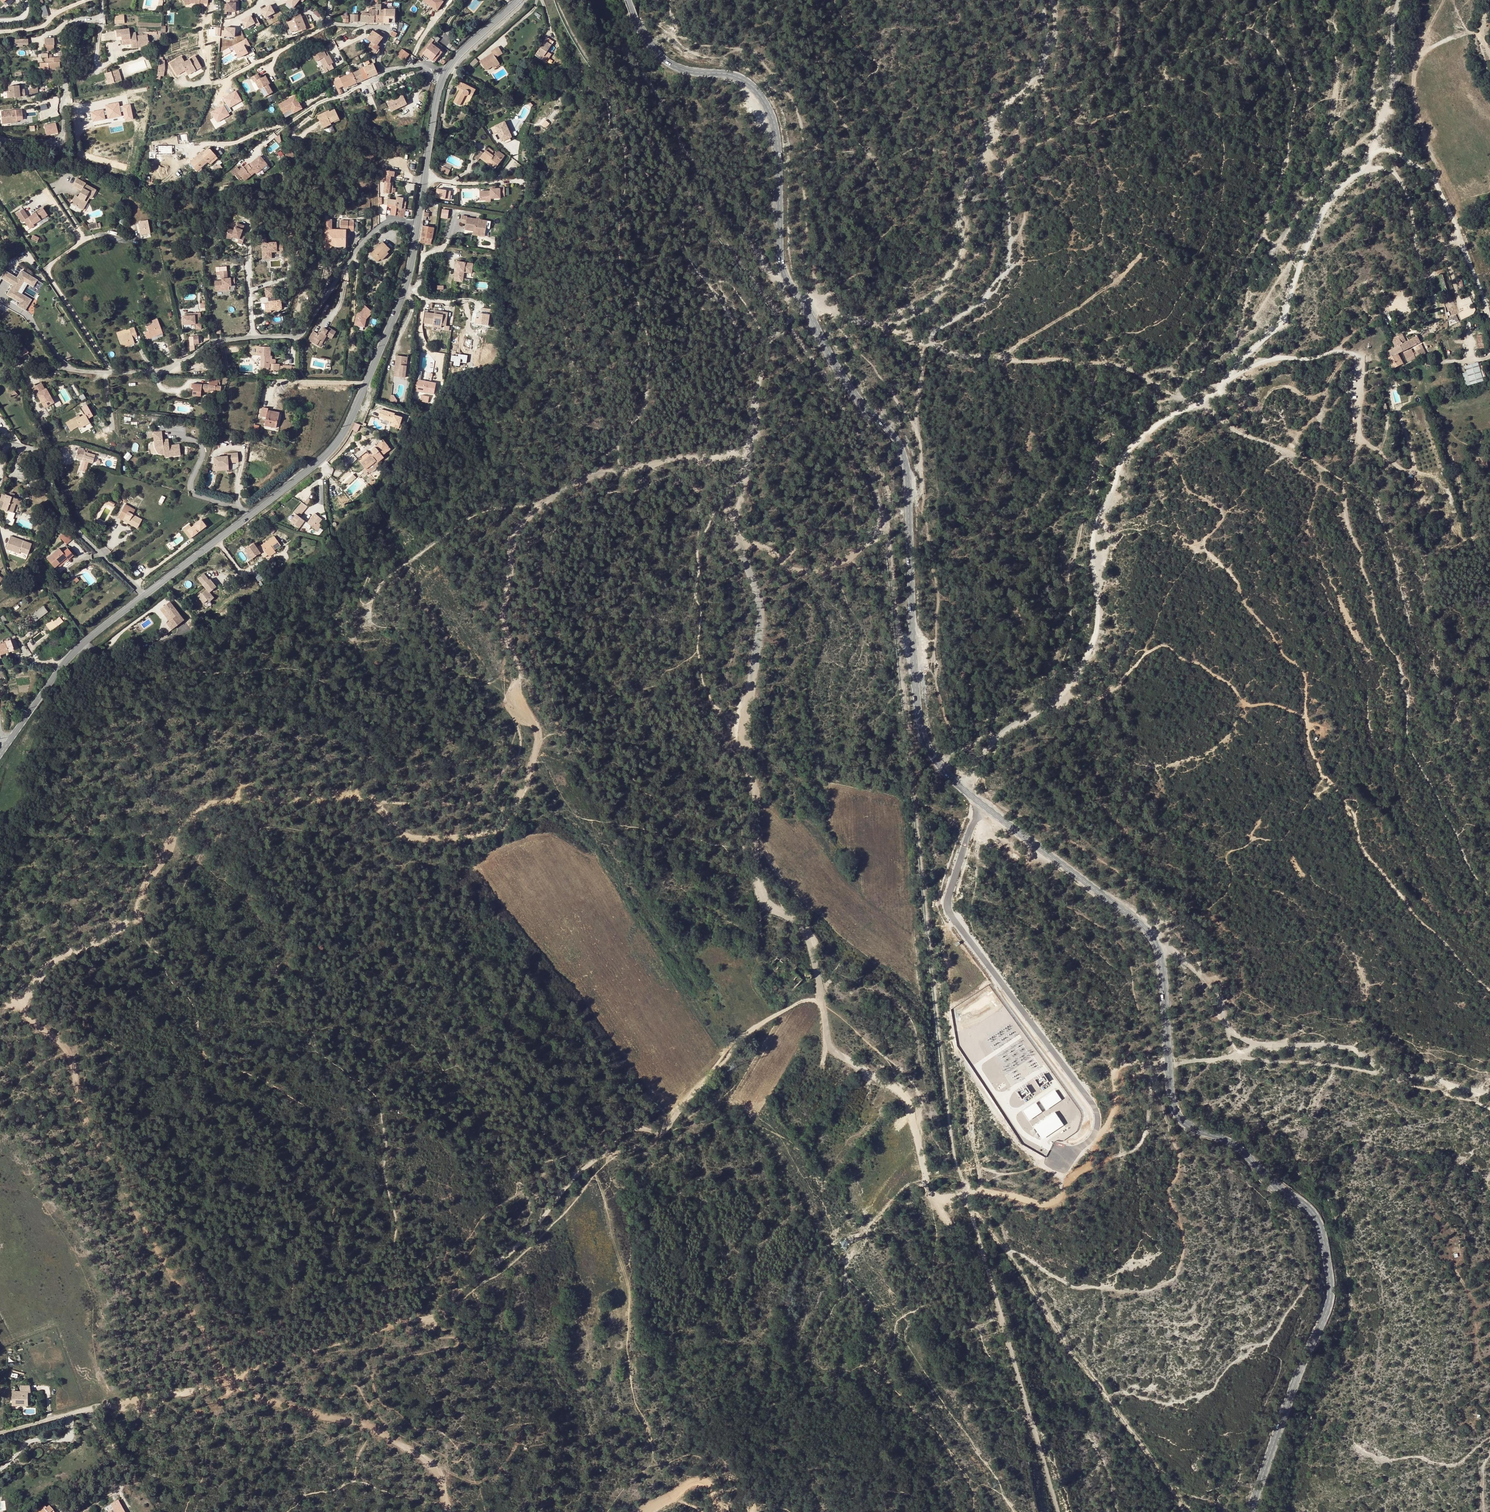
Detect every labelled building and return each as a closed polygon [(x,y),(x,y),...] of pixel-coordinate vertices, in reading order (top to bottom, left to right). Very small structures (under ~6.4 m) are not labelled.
[(222,14),(226,14),(226,11),(234,11),(235,3),(236,3),(236,0),(229,0),(229,2),(226,2),(226,4),(222,4),(222,14)] [(423,1),(431,6),(437,11),(444,1),(442,0),(424,0),(423,1)] [(423,1),(420,5),(428,10),(431,6),(423,1)] [(266,19),(276,14),(270,4),(261,9),(266,19)] [(40,6),(43,16),(48,15),(46,5),(40,6)] [(395,9),(384,9),(384,22),(395,23),(395,9)] [(361,22),(369,22),(370,13),(362,13),(362,15),(361,15),(361,22)] [(120,16),(115,16),(115,24),(124,23),(123,15),(120,15),(120,16)] [(260,23),(257,16),(253,18),(251,15),(241,20),(246,30),(260,23)] [(306,15),(302,17),(306,29),(299,32),(301,36),(315,31),(314,26),(311,28),(306,15)] [(302,17),(288,23),(292,33),(299,30),(299,32),(306,29),(302,17)] [(269,35),(276,32),(272,24),(265,28),(269,35)] [(236,28),(221,28),(221,37),(236,37),(236,28)] [(115,30),(115,31),(116,40),(121,40),(121,45),(130,44),(131,48),(137,48),(137,45),(148,43),(147,31),(129,34),(129,29),(115,30)] [(115,31),(106,32),(107,41),(116,40),(115,31)] [(378,34),(373,31),(367,39),(371,42),(370,45),(373,47),(375,45),(377,46),(378,45),(383,37),(380,35),(381,33),(379,32),(378,34)] [(13,39),(14,47),(29,46),(28,38),(13,39)] [(44,39),(45,48),(54,48),(54,45),(53,45),(55,45),(54,38),(44,39)] [(247,38),(232,45),(239,58),(249,53),(247,49),(252,47),(247,38)] [(434,40),(432,38),(421,52),(418,55),(420,57),(423,54),(435,62),(440,56),(439,54),(441,51),(431,43),(434,40)] [(553,44),(546,39),(535,57),(542,61),(553,44)] [(373,47),(370,45),(367,50),(375,55),(380,47),(378,45),(377,46),(375,45),(373,47)] [(409,54),(403,49),(398,56),(404,61),(409,54)] [(485,71),(492,67),(498,63),(495,59),(499,57),(494,50),(491,52),(492,54),(488,57),(488,58),(486,60),(486,58),(480,62),(485,71)] [(324,51),(314,56),(317,62),(320,60),(327,56),(325,53),(324,51)] [(52,54),(48,54),(48,58),(45,58),(45,63),(43,63),(44,69),(59,68),(59,67),(60,67),(60,62),(63,62),(63,57),(52,57),(52,54)] [(325,68),(323,69),(325,73),(334,68),(332,64),(333,63),(328,55),(327,56),(320,60),(325,68)] [(182,58),(171,65),(178,76),(186,72),(189,70),(192,74),(203,68),(196,57),(186,63),(182,58)] [(363,62),(362,63),(368,78),(378,74),(373,63),(368,66),(365,67),(363,62)] [(368,78),(362,63),(358,65),(360,70),(365,80),(368,78)] [(104,73),(106,81),(119,77),(117,70),(104,73)] [(360,70),(353,73),(357,83),(365,80),(360,70)] [(337,89),(340,88),(344,86),(345,89),(357,83),(353,73),(340,79),(341,80),(334,82),(337,89)] [(258,74),(252,77),(255,82),(256,81),(260,90),(261,89),(265,97),(273,93),(268,85),(270,84),(266,76),(261,79),(258,74)] [(383,79),(371,85),(374,91),(386,85),(383,79)] [(475,92),(461,82),(457,88),(460,90),(451,101),(463,109),(475,92)] [(19,85),(8,86),(8,91),(7,91),(7,97),(24,96),(23,89),(19,89),(19,85)] [(292,97),(275,106),(283,120),(299,110),(292,97)] [(404,98),(389,106),(393,114),(409,106),(404,98)] [(126,120),(133,118),(130,104),(123,106),(126,120)] [(16,109),(1,111),(2,119),(4,119),(5,123),(17,121),(16,109)] [(325,112),(317,116),(321,125),(329,121),(330,123),(339,119),(335,109),(329,112),(326,114),(325,112)] [(323,128),(340,120),(339,119),(330,123),(329,121),(321,125),(323,128)] [(58,132),(56,122),(44,125),(46,135),(58,132)] [(505,122),(490,128),(493,134),(497,133),(500,139),(501,138),(502,141),(503,141),(509,138),(511,137),(506,127),(507,127),(505,122)] [(501,153),(498,150),(495,154),(493,153),(494,151),(488,147),(484,153),(480,151),(475,158),(478,161),(480,158),(488,164),(490,161),(497,167),(505,156),(501,153)] [(209,163),(216,156),(209,148),(204,152),(205,154),(202,156),(200,154),(190,163),(198,171),(201,167),(208,162),(209,163)] [(247,162),(237,170),(244,178),(254,170),(256,171),(267,161),(259,153),(248,163),(247,162)] [(218,158),(216,156),(209,163),(211,165),(218,158)] [(392,182),(385,181),(384,192),(391,193),(392,182)] [(76,199),(72,206),(84,212),(90,200),(92,201),(97,192),(86,187),(85,189),(75,184),(74,187),(83,193),(79,201),(76,199)] [(451,199),(452,189),(437,188),(436,198),(451,199)] [(479,191),(480,200),(485,200),(485,197),(490,197),(490,199),(500,199),(500,189),(490,189),(490,191),(479,191)] [(401,209),(403,201),(396,200),(388,199),(387,205),(392,205),(397,206),(397,208),(401,209)] [(397,206),(392,205),(390,215),(400,216),(401,209),(397,208),(397,206)] [(24,212),(17,216),(23,224),(25,223),(31,231),(35,228),(34,227),(48,217),(44,210),(30,220),(24,212)] [(467,217),(462,216),(461,223),(466,224),(465,230),(473,231),(478,232),(478,234),(485,235),(487,221),(467,218),(467,217)] [(138,220),(140,234),(150,233),(148,219),(138,220)] [(346,246),(346,236),(346,230),(340,230),(331,230),(332,220),(328,220),(328,222),(325,222),(325,246),(326,248),(327,248),(328,248),(329,248),(330,248),(330,247),(331,247),(331,246),(331,243),(341,243),(341,246),(346,246)] [(341,220),(340,230),(346,230),(346,236),(348,236),(349,231),(354,231),(354,221),(353,220),(350,220),(350,221),(341,220)] [(228,230),(225,239),(231,241),(232,238),(239,241),(243,242),(245,238),(241,237),(244,228),(236,225),(234,232),(228,230)] [(433,227),(429,227),(423,226),(422,238),(431,239),(433,227)] [(266,235),(257,236),(258,247),(262,247),(262,258),(268,257),(268,254),(271,253),(277,253),(277,255),(283,254),(283,245),(276,245),(276,244),(273,244),(272,245),(271,244),(266,245),(266,235)] [(378,247),(370,254),(377,262),(380,259),(387,252),(390,249),(383,242),(380,245),(378,247)] [(387,252),(380,259),(382,260),(389,253),(387,252)] [(473,264),(457,262),(455,276),(459,277),(458,282),(463,282),(464,273),(471,274),(473,264)] [(2,278),(13,285),(7,295),(20,303),(18,306),(25,311),(32,300),(22,294),(28,284),(33,287),(37,280),(22,270),(17,278),(5,270),(1,276),(0,276),(0,281),(2,278)] [(222,282),(214,283),(215,291),(223,290),(223,292),(229,291),(229,288),(231,288),(231,285),(235,285),(234,279),(227,280),(227,272),(220,273),(220,281),(222,281),(222,282)] [(274,289),(265,290),(266,298),(275,297),(274,289)] [(270,305),(265,305),(266,314),(271,313),(271,311),(282,310),(281,301),(269,303),(270,305)] [(373,311),(365,305),(358,314),(356,325),(366,327),(367,318),(373,311)] [(480,313),(478,313),(478,318),(476,318),(475,324),(479,324),(478,327),(487,328),(489,315),(493,315),(494,310),(481,308),(480,313)] [(436,312),(426,311),(424,321),(434,323),(442,324),(443,320),(444,313),(436,312)] [(187,316),(183,316),(183,325),(196,324),(196,327),(202,327),(201,313),(195,313),(195,315),(187,316)] [(152,330),(149,331),(145,333),(147,339),(163,333),(161,327),(157,328),(153,320),(149,322),(152,330)] [(131,333),(126,334),(128,339),(132,344),(135,343),(133,339),(132,336),(136,334),(134,327),(129,329),(131,333)] [(308,341),(317,346),(319,342),(322,343),(326,337),(332,340),(336,332),(329,328),(327,331),(323,329),(320,333),(319,332),(317,335),(313,332),(308,341)] [(122,348),(132,344),(128,339),(126,334),(118,337),(122,348)] [(199,336),(190,337),(190,346),(197,346),(197,343),(199,343),(199,336)] [(1404,338),(1390,344),(1395,353),(1387,357),(1388,360),(1384,362),(1387,367),(1390,365),(1397,376),(1405,371),(1400,359),(1422,348),(1417,340),(1408,345),(1404,338)] [(258,343),(257,352),(260,353),(260,360),(270,360),(270,355),(270,344),(258,343)] [(24,345),(20,348),(22,349),(16,353),(20,358),(28,352),(24,345)] [(1424,353),(1418,356),(1422,363),(1428,360),(1424,353)] [(405,378),(408,359),(404,359),(404,354),(399,354),(397,366),(400,367),(400,369),(395,368),(394,376),(403,377),(405,378)] [(275,355),(270,355),(270,360),(270,366),(278,367),(279,362),(279,360),(275,360),(275,355)] [(1415,357),(1406,362),(1410,369),(1418,365),(1415,357)] [(1466,385),(1484,381),(1480,361),(1465,365),(1467,371),(1463,372),(1466,385)] [(419,372),(415,392),(435,395),(436,384),(421,381),(422,372),(419,372)] [(220,391),(221,386),(216,386),(216,381),(209,381),(209,385),(194,384),(193,395),(201,396),(201,392),(208,392),(208,391),(220,391)] [(40,383),(32,388),(35,395),(37,394),(44,408),(54,402),(46,389),(44,390),(40,383)] [(265,426),(273,428),(274,422),(278,422),(280,413),(268,410),(268,408),(263,407),(261,416),(266,418),(265,426)] [(86,408),(83,410),(85,414),(80,417),(78,419),(77,417),(66,423),(70,431),(79,426),(79,428),(90,423),(87,418),(91,417),(86,408)] [(394,414),(380,409),(378,416),(382,418),(382,419),(392,422),(390,426),(398,429),(402,418),(394,415),(394,414)] [(169,445),(169,443),(162,443),(162,440),(162,432),(153,433),(154,441),(157,441),(157,447),(160,452),(165,454),(169,454),(170,457),(181,456),(180,446),(171,446),(171,445),(169,445)] [(383,440),(374,448),(376,448),(377,449),(383,443),(386,447),(387,445),(383,440)] [(382,455),(390,449),(387,445),(386,447),(383,443),(377,449),(376,448),(374,448),(373,448),(372,449),(372,451),(372,452),(373,454),(371,455),(370,454),(360,462),(369,473),(379,465),(377,462),(384,457),(382,455)] [(84,453),(82,460),(93,463),(94,458),(89,456),(90,454),(84,453)] [(217,467),(231,465),(231,463),(241,462),(240,453),(230,454),(230,456),(216,457),(217,467)] [(21,500),(3,494),(0,501),(4,502),(2,508),(13,512),(16,504),(19,505),(21,500)] [(125,505),(119,516),(129,521),(128,523),(137,528),(142,520),(133,514),(135,510),(125,505)] [(305,521),(302,524),(308,529),(311,526),(314,528),(317,531),(320,527),(317,525),(322,519),(314,513),(307,523),(305,521)] [(302,524),(305,521),(297,515),(292,522),(298,527),(301,524),(302,524)] [(207,526),(202,519),(188,530),(193,536),(199,532),(198,531),(201,528),(202,530),(207,526)] [(67,544),(73,538),(66,531),(60,537),(67,544)] [(23,542),(23,543),(15,540),(15,539),(16,538),(11,536),(6,548),(19,553),(20,551),(30,555),(34,544),(24,540),(23,542)] [(268,554),(274,550),(281,545),(274,536),(261,545),(266,552),(268,554)] [(254,544),(246,550),(252,559),(261,553),(257,548),(254,544)] [(261,553),(262,555),(266,552),(261,545),(257,548),(261,553)] [(53,565),(55,568),(67,557),(69,559),(73,555),(67,548),(62,552),(59,548),(47,559),(53,565)] [(56,569),(69,559),(67,557),(55,568),(56,569)] [(206,574),(200,578),(207,589),(210,593),(217,588),(213,581),(212,582),(211,581),(206,574)] [(207,589),(202,593),(205,597),(202,600),(205,603),(208,600),(212,596),(210,593),(207,589)] [(167,599),(161,603),(169,616),(166,618),(163,620),(168,627),(181,618),(167,599)] [(161,603),(158,605),(166,618),(169,616),(161,603)] [(47,612),(43,606),(31,616),(35,621),(47,612)] [(54,622),(52,620),(46,625),(51,631),(63,621),(60,617),(54,622)] [(15,639),(5,642),(8,651),(19,648),(15,639)] [(1,654),(8,651),(5,642),(0,644),(0,654),(1,654)] [(1041,1085),(1049,1079),(1044,1073),(1030,1084),(1028,1081),(1016,1091),(1023,1100),(1033,1092),(1035,1095),(1044,1089),(1041,1085)] [(1046,1108),(1062,1100),(1057,1090),(1041,1098),(1046,1108)] [(1037,1101),(1023,1110),(1029,1120),(1043,1112),(1037,1101)] [(1052,1135),(1066,1127),(1057,1111),(1034,1124),(1043,1138),(1051,1133),(1052,1135)] [(928,1174),(928,1184),(938,1184),(937,1174),(928,1174)] [(12,1388),(12,1405),(18,1404),(28,1404),(28,1392),(31,1392),(30,1385),(20,1385),(20,1391),(17,1391),(17,1389),(12,1388)] [(112,1506),(116,1511),(124,1511),(118,1502),(112,1506)]
